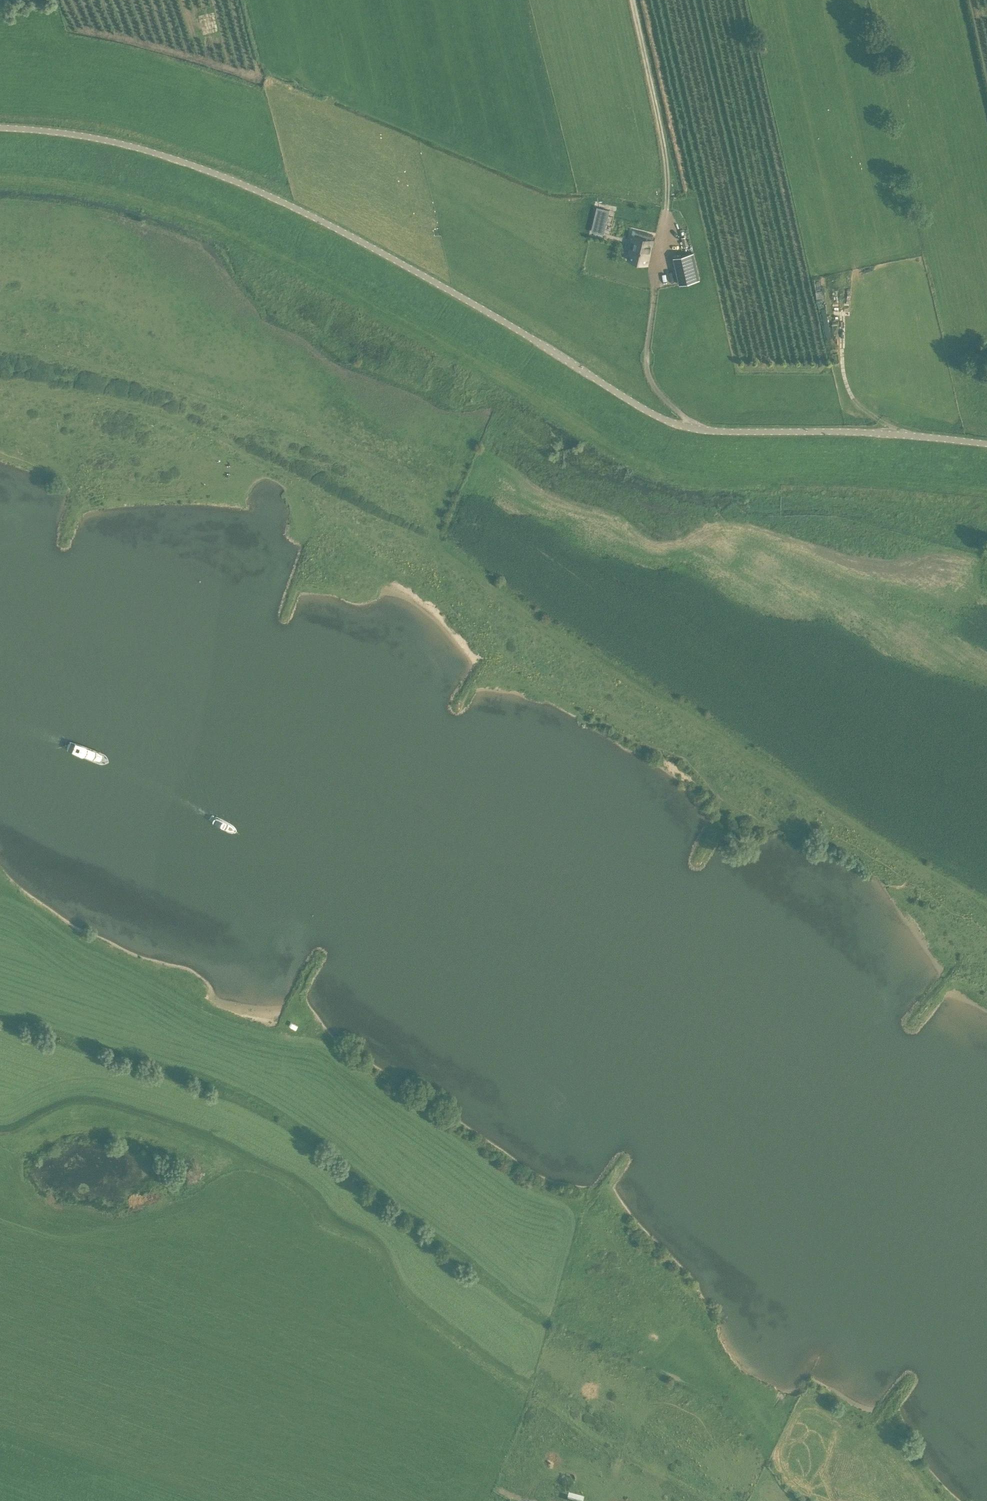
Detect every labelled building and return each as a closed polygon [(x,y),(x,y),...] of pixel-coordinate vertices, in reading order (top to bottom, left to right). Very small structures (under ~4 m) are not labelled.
[(597,206),(592,230),(604,233),(610,209),(597,206)] [(675,224),(669,226),(675,238),(681,236),(675,224)] [(631,248),(629,259),(646,263),(653,235),(632,230),(630,240),(635,241),(633,249),(631,248)] [(673,257),(679,284),(699,279),(693,253),(673,257)] [(820,278),(813,279),(816,298),(825,296),(823,284),(821,284),(820,278)]
